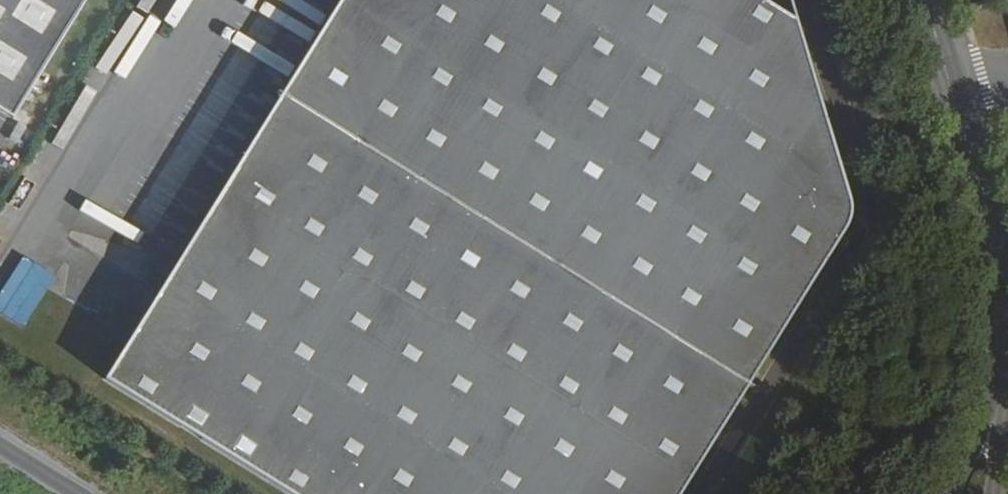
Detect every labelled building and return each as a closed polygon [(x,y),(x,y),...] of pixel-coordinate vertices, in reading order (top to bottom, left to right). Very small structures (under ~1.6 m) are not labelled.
[(69,0),(0,0),(0,113),(69,0)] [(782,0),(330,0),(251,126),(139,304),(92,380),(265,486),(278,493),(672,493),(732,397),(805,278),(836,228),(841,216),(843,211),(843,205),(841,197),(828,153),(803,70),(782,0)]
